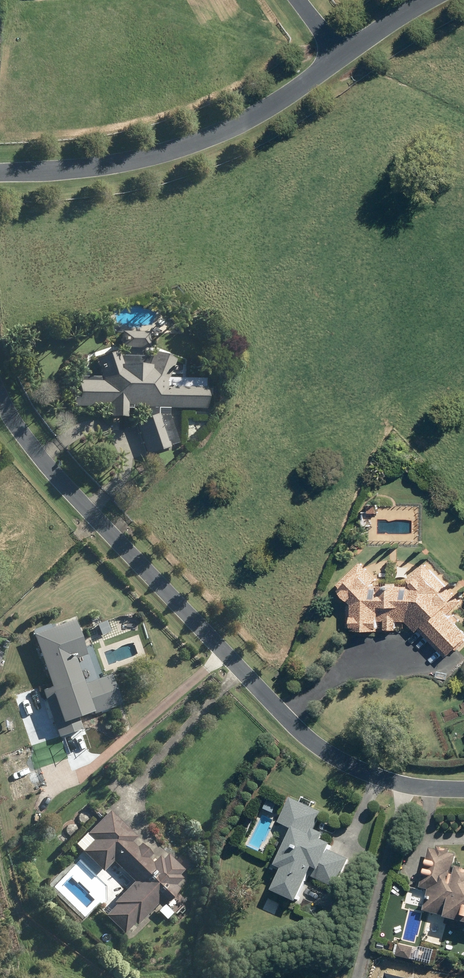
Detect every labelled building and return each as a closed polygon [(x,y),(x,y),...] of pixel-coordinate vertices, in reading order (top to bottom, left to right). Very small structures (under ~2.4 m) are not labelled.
[(147,330),(122,329),(121,346),(146,347),(147,330)] [(152,348),(147,365),(122,365),(115,347),(91,356),(99,377),(76,377),(76,403),(105,403),(104,414),(125,415),(126,403),(209,406),(210,380),(168,378),(174,354),(152,348)] [(164,411),(130,422),(141,457),(176,446),(164,411)] [(424,624),(454,652),(463,642),(463,623),(456,616),(463,607),(463,592),(428,557),(409,573),(400,572),(400,562),(382,561),(382,576),(359,559),(338,582),(353,596),(352,628),(380,629),(380,618),(387,618),(386,627),(398,628),(398,618),(408,618),(418,629),(424,624)] [(88,648),(74,616),(30,634),(50,681),(42,684),(59,723),(96,707),(80,667),(78,668),(72,655),(88,648)] [(290,798),(278,824),(292,831),(275,867),(282,870),(271,893),(296,906),(310,877),(335,889),(349,860),(329,851),(332,845),(321,840),(323,835),(313,830),(321,813),(290,798)] [(84,832),(91,839),(81,849),(104,871),(114,860),(133,878),(114,898),(116,901),(103,915),(120,932),(134,919),(137,923),(178,882),(155,859),(132,836),(135,833),(109,807),(84,832)] [(459,869),(458,876),(451,875),(455,850),(435,847),(424,908),(442,911),(444,902),(450,903),(447,919),(463,922),(463,870),(459,869)]
